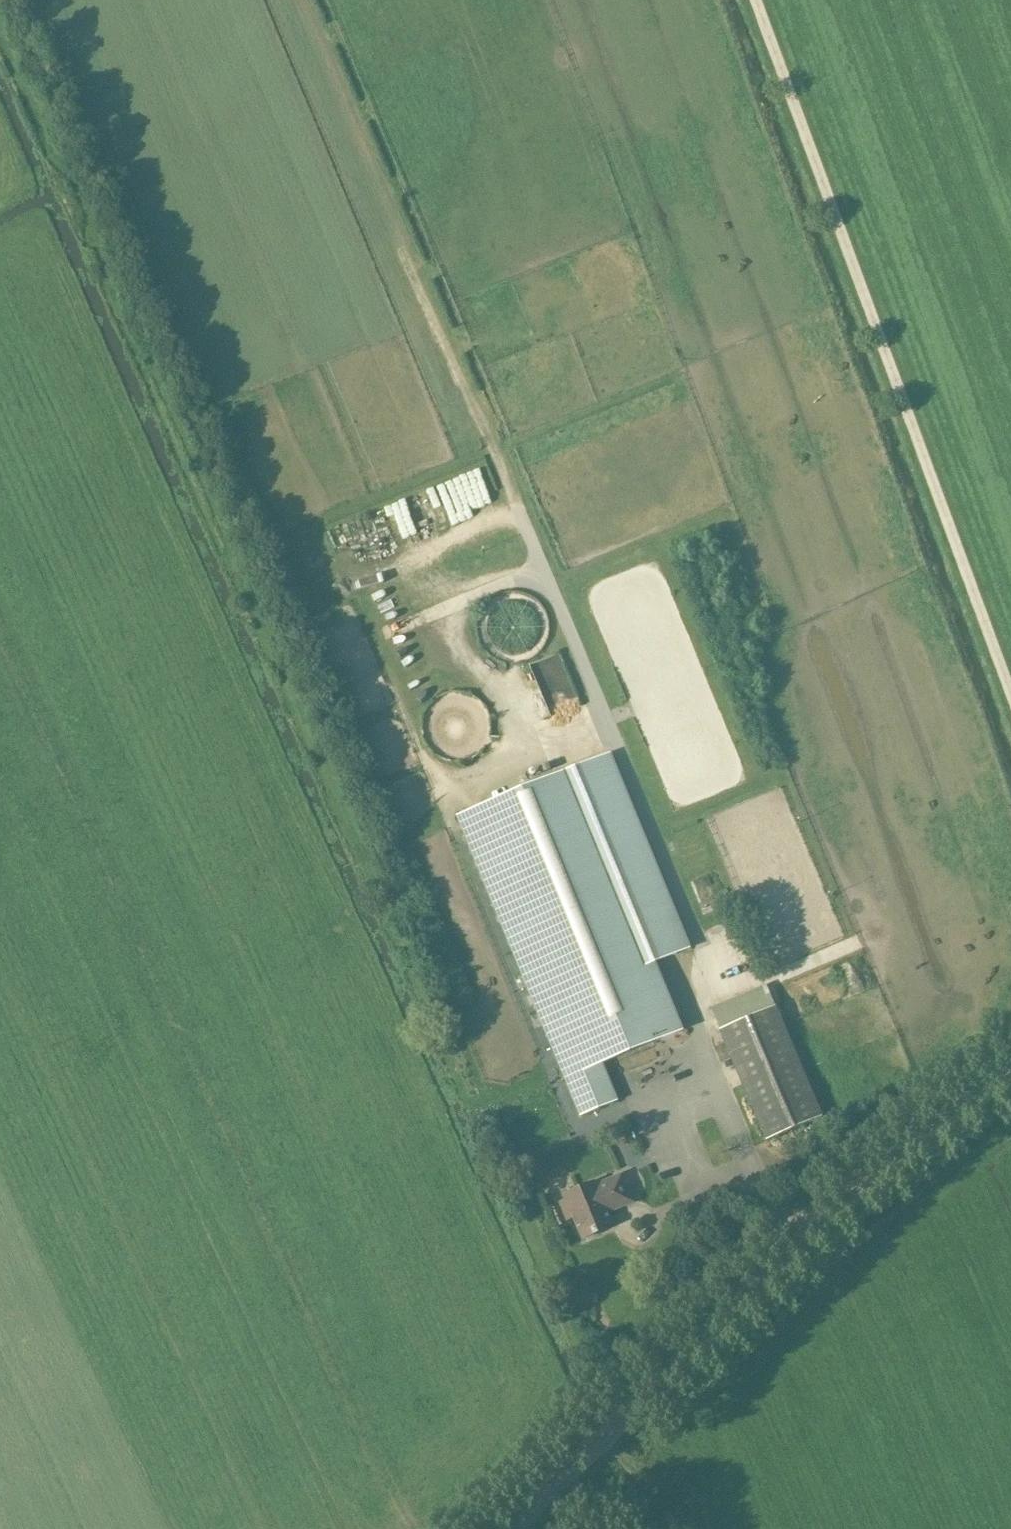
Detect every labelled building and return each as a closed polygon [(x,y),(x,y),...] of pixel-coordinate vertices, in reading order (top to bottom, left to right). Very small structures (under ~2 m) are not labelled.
[(561,652),(531,665),(553,718),(584,705),(561,652)] [(457,815),(580,1116),(613,1102),(598,1065),(683,1030),(655,962),(686,949),(606,754),(457,815)] [(711,1008),(767,1140),(823,1116),(776,1006),(775,1006),(766,985),(711,1008)] [(567,1195),(569,1199),(561,1202),(568,1219),(576,1216),(585,1238),(613,1226),(607,1211),(632,1201),(622,1176),(596,1187),(594,1183),(567,1195)]
